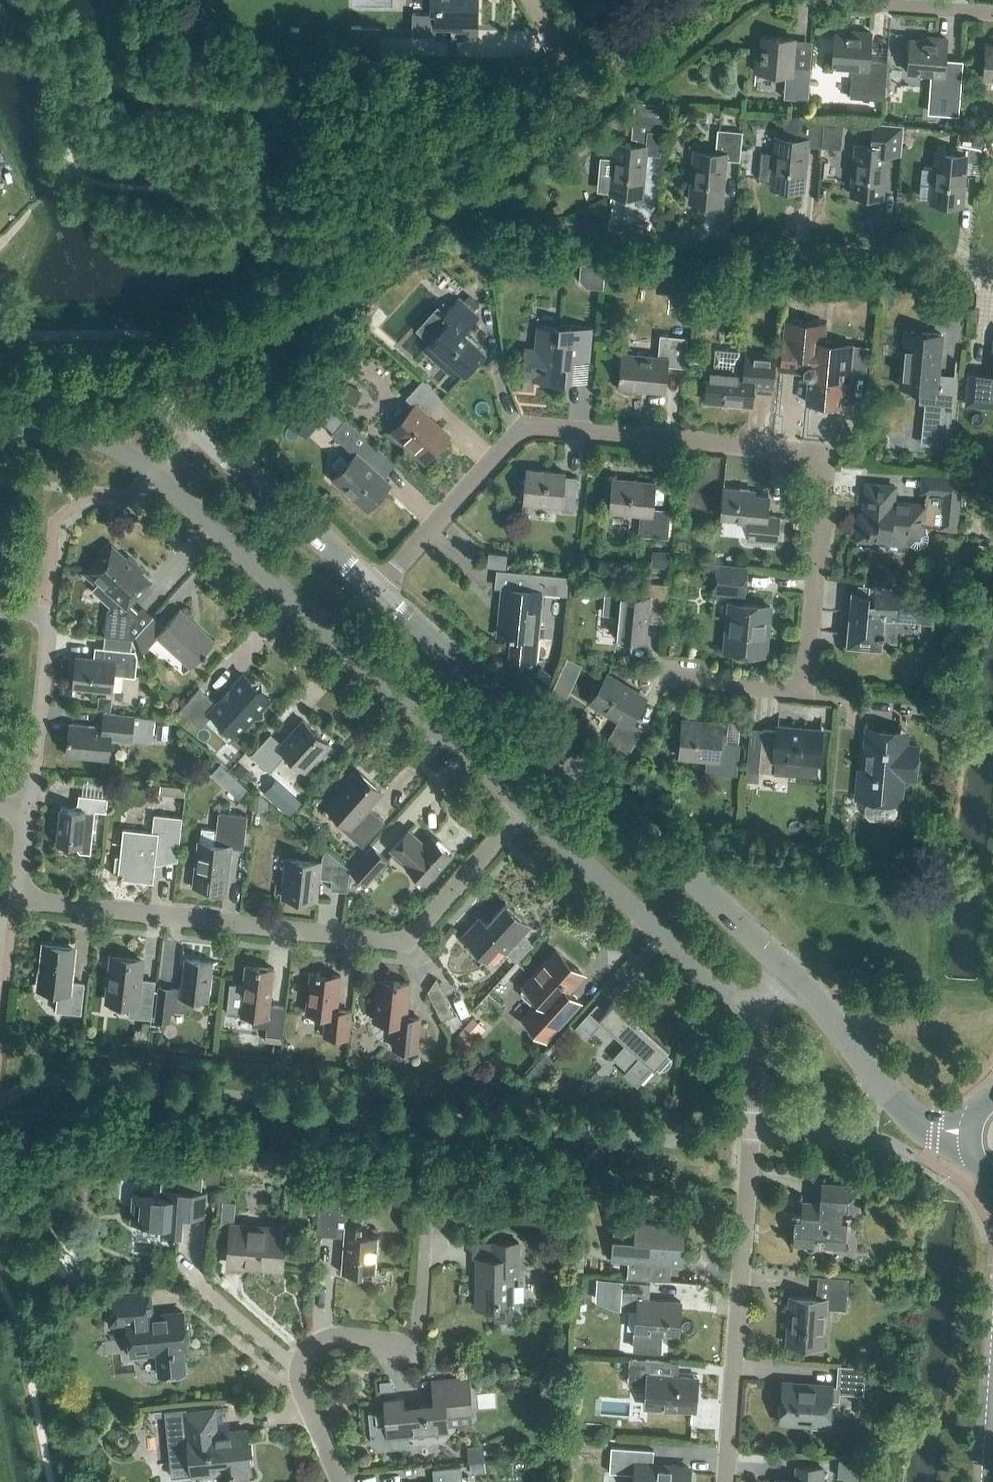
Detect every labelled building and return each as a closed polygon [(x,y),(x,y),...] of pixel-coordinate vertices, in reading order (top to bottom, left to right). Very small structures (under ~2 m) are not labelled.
[(429,8),(435,8),(435,13),(412,12),(412,32),(435,32),(435,28),(452,28),(452,23),(463,23),(463,25),(478,25),(479,0),(430,0),(429,8)] [(385,59),(386,34),(368,33),(368,30),(360,30),(359,58),(385,59)] [(832,65),(851,67),(849,94),(884,97),(884,92),(887,62),(869,60),(871,32),(851,30),(851,34),(835,33),(832,65)] [(808,99),(810,67),(792,66),(794,38),(762,35),(760,58),(756,57),(755,71),(785,74),(784,97),(808,99)] [(960,95),(962,68),(944,66),(947,38),(927,36),(927,40),(910,39),(908,72),(938,74),(936,93),(945,94),(960,95)] [(986,44),(984,77),(992,78),(992,45),(986,44)] [(945,94),(944,110),(959,111),(960,95),(945,94)] [(660,153),(663,112),(639,110),(636,146),(614,144),(613,159),(601,158),(601,159),(599,175),(611,176),(610,191),(642,194),(646,151),(660,153)] [(776,137),(774,153),(760,152),(758,178),(772,179),(771,185),(803,188),(807,145),(821,147),(824,117),(799,115),(797,140),(776,137)] [(821,147),(839,148),(842,119),(824,117),(821,147)] [(901,154),(903,125),(879,122),(877,147),(855,145),(851,193),(883,196),(887,153),(901,154)] [(741,148),(742,131),(718,129),(715,153),(694,151),(690,199),(721,202),(725,159),(739,160),(741,148)] [(980,161),(983,132),(958,130),(956,154),(935,152),(930,200),(962,203),(966,160),(980,161)] [(604,285),(605,262),(582,261),(581,284),(604,285)] [(479,315),(459,297),(444,313),(437,307),(423,323),(435,335),(423,348),(449,372),(455,365),(464,374),(486,350),(465,331),(479,315)] [(849,380),(853,343),(824,340),(826,322),(784,318),(780,369),(803,371),(807,376),(808,376),(806,401),(842,404),(844,380),(849,380)] [(587,359),(589,326),(559,324),(559,327),(536,325),(534,350),(525,349),(523,373),(538,374),(537,380),(564,383),(564,380),(569,381),(571,358),(587,359)] [(921,383),(919,402),(929,403),(928,407),(924,407),(920,443),(948,446),(952,410),(944,409),(944,404),(952,405),(955,375),(938,373),(941,333),(906,330),(901,382),(921,383)] [(314,344),(306,332),(296,338),(304,350),(314,344)] [(685,367),(687,337),(660,334),(658,355),(621,351),(618,387),(665,392),(668,365),(685,367)] [(715,348),(714,368),(709,368),(706,401),(750,405),(752,384),(771,386),(770,392),(771,392),(775,354),(745,352),(745,358),(738,358),(739,350),(715,348)] [(992,373),(969,371),(966,403),(991,406),(992,397),(992,398),(992,372),(992,373)] [(442,399),(421,380),(410,392),(406,397),(415,405),(391,431),(424,460),(448,434),(428,415),(442,399)] [(357,405),(363,391),(348,384),(341,398),(357,405)] [(305,400),(290,416),(302,427),(317,410),(305,400)] [(327,419),(337,428),(345,418),(336,409),(327,419)] [(386,455),(345,418),(337,428),(332,433),(356,455),(333,481),(364,509),(390,480),(375,467),(386,455)] [(574,511),(577,476),(565,475),(566,472),(526,468),(523,501),(561,505),(561,510),(574,511)] [(668,538),(670,509),(651,508),(654,480),(614,476),(611,512),(640,515),(638,535),(668,538)] [(867,483),(864,514),(860,513),(856,546),(858,546),(859,531),(865,532),(865,534),(870,534),(870,532),(877,533),(877,540),(905,543),(904,551),(905,551),(906,543),(910,543),(913,546),(917,547),(921,546),(924,545),(927,542),(928,539),(929,535),(928,531),(926,528),(923,528),(923,519),(941,521),(941,526),(955,527),(959,479),(924,476),(923,490),(926,490),(925,504),(893,501),(894,485),(867,483)] [(776,542),(778,516),(766,515),(768,495),(754,493),(754,489),(724,487),(721,517),(750,520),(748,539),(776,542)] [(128,602),(148,579),(139,571),(141,569),(127,556),(126,558),(113,547),(101,559),(98,557),(84,572),(96,583),(99,580),(118,597),(107,609),(104,635),(132,638),(135,635),(128,628),(141,614),(128,602)] [(505,565),(507,549),(489,547),(487,563),(505,565)] [(668,568),(670,551),(653,550),(651,566),(668,568)] [(765,653),(770,605),(741,603),(742,592),(743,592),(745,567),(717,564),(715,589),(731,591),(730,601),(729,601),(725,649),(765,653)] [(541,606),(542,592),(561,594),(563,575),(522,571),(520,589),(501,587),(500,603),(503,603),(500,635),(511,636),(508,659),(532,661),(538,606),(541,606)] [(620,593),(618,611),(608,610),(606,628),(616,629),(615,638),(645,641),(648,613),(664,615),(667,584),(644,582),(643,595),(620,593)] [(930,620),(933,590),(884,586),(883,593),(853,591),(848,644),(880,646),(883,616),(930,620)] [(153,615),(135,635),(141,650),(157,634),(191,666),(215,639),(180,608),(164,626),(153,615)] [(73,685),(112,690),(113,674),(135,676),(137,656),(135,650),(103,647),(102,659),(76,657),(73,685)] [(568,658),(563,667),(578,674),(583,665),(568,658)] [(553,676),(541,666),(531,678),(543,687),(553,676)] [(253,717),(263,716),(261,681),(251,681),(243,674),(216,703),(199,688),(180,708),(200,726),(212,713),(236,735),(253,717)] [(631,722),(645,698),(607,674),(591,701),(619,718),(607,739),(628,752),(642,729),(631,722)] [(109,698),(99,697),(98,708),(108,709),(109,698)] [(153,739),(155,717),(104,712),(102,726),(69,723),(66,754),(108,759),(110,737),(131,739),(132,737),(153,739)] [(737,774),(739,743),(720,742),(722,722),(683,718),(680,757),(706,759),(705,771),(737,774)] [(319,759),(332,745),(302,719),(281,742),(271,733),(251,754),(270,772),(286,754),(305,771),(318,757),(319,759)] [(774,771),(775,759),(818,763),(821,729),(777,725),(777,730),(763,728),(761,749),(747,747),(745,768),(774,771)] [(158,734),(166,735),(167,727),(159,726),(158,734)] [(856,797),(874,798),(866,805),(865,814),(870,818),(891,820),(897,816),(898,807),(892,800),(901,800),(903,776),(914,777),(916,746),(905,745),(906,732),(866,728),(862,772),(858,771),(856,797)] [(235,770),(247,781),(253,774),(241,763),(235,770)] [(362,846),(384,822),(367,807),(381,792),(359,772),(327,806),(343,821),(339,825),(362,846)] [(247,788),(236,778),(226,789),(238,799),(247,788)] [(185,786),(178,786),(177,794),(184,795),(185,786)] [(254,808),(267,810),(268,800),(259,793),(256,793),(254,808)] [(302,801),(293,793),(280,807),(289,815),(302,801)] [(108,797),(82,794),(81,804),(77,807),(60,806),(57,842),(74,844),(80,851),(90,852),(95,810),(106,811),(108,797)] [(243,848),(247,814),(218,811),(216,829),(201,827),(200,842),(195,883),(211,885),(210,887),(224,889),(229,846),(243,848)] [(177,859),(181,829),(182,817),(154,813),(152,831),(123,827),(120,855),(115,855),(114,871),(118,872),(117,877),(153,881),(156,857),(177,859)] [(426,883),(452,854),(431,836),(425,843),(409,829),(390,849),(407,863),(406,864),(426,883)] [(366,883),(387,859),(372,845),(351,869),(366,883)] [(347,891),(350,868),(343,863),(334,862),(333,866),(321,865),(322,861),(285,857),(281,895),(317,899),(320,878),(332,879),(331,889),(347,891)] [(516,962),(533,943),(522,933),(529,925),(505,903),(487,923),(480,916),(463,935),(487,957),(498,945),(516,962)] [(81,1013),(84,983),(70,982),(74,949),(43,945),(41,971),(38,971),(37,985),(58,987),(56,1010),(81,1013)] [(568,989),(582,973),(557,949),(525,985),(540,999),(522,1018),(545,1039),(580,1000),(568,989)] [(151,1018),(155,981),(141,980),(143,961),(110,957),(105,998),(130,1000),(128,1016),(151,1018)] [(208,999),(212,960),(185,957),(182,989),(174,988),(174,987),(159,986),(155,1018),(169,1020),(171,1008),(185,1010),(189,1006),(190,997),(208,999)] [(257,966),(246,965),(243,985),(231,984),(227,1013),(229,1013),(229,1012),(257,1015),(256,1025),(267,1026),(266,1035),(282,1037),(286,1006),(270,1004),(274,967),(257,965),(257,966)] [(348,1037),(351,1011),(337,1009),(341,975),(310,971),(306,1012),(326,1014),(324,1034),(348,1037)] [(417,1049),(420,1017),(406,1016),(410,982),(384,979),(384,982),(377,981),(373,1019),(396,1022),(393,1047),(417,1049)] [(668,1050),(614,1001),(607,1009),(599,1002),(577,1026),(589,1036),(603,1020),(626,1041),(613,1056),(628,1070),(640,1081),(654,1066),(655,1065),(659,1068),(660,1068),(661,1068),(662,1068),(663,1068),(664,1067),(665,1067),(666,1066),(667,1065),(668,1064),(669,1063),(670,1062),(670,1060),(671,1059),(671,1058),(671,1057),(671,1056),(671,1055),(667,1051),(668,1050)] [(449,1035),(464,1023),(457,1012),(442,1020),(449,1035)] [(469,1049),(487,1028),(474,1017),(456,1037),(469,1049)] [(153,1039),(156,1044),(163,1045),(166,1039),(163,1034),(156,1034),(153,1039)] [(531,1087),(555,1061),(545,1052),(521,1078),(531,1087)] [(220,1181),(221,1167),(207,1166),(206,1180),(220,1181)] [(205,1216),(207,1191),(195,1190),(196,1174),(160,1171),(158,1195),(132,1194),(130,1221),(161,1224),(160,1231),(182,1233),(183,1214),(205,1216)] [(802,1212),(796,1211),(794,1211),(793,1212),(792,1214),(791,1216),(791,1218),(792,1219),(794,1221),(795,1221),(794,1241),(813,1242),(814,1232),(826,1233),(825,1243),(844,1245),(846,1219),(840,1219),(841,1206),(856,1206),(857,1185),(823,1183),(822,1203),(803,1202),(802,1212)] [(235,1224),(236,1201),(223,1200),(222,1223),(233,1224),(235,1224)] [(375,1270),(378,1235),(361,1233),(361,1225),(346,1224),(347,1208),(319,1206),(317,1234),(345,1236),(342,1272),(363,1274),(363,1270),(375,1270)] [(683,1242),(685,1225),(637,1221),(637,1217),(614,1216),(611,1259),(628,1261),(627,1277),(650,1279),(651,1263),(683,1265),(685,1242),(683,1242)] [(280,1267),(283,1228),(235,1224),(233,1224),(230,1264),(280,1267)] [(518,1272),(519,1241),(493,1241),(493,1257),(477,1257),(476,1307),(494,1307),(494,1320),(495,1320),(495,1319),(499,1320),(503,1321),(507,1319),(510,1317),(512,1313),(513,1309),(513,1305),(511,1301),(512,1301),(512,1272),(518,1272)] [(57,1276),(70,1269),(63,1257),(50,1264),(57,1276)] [(846,1308),(848,1277),(819,1275),(817,1298),(790,1296),(788,1319),(786,1319),(786,1326),(788,1327),(787,1342),(823,1344),(824,1330),(826,1330),(827,1312),(825,1312),(825,1307),(840,1308),(846,1308)] [(678,1334),(681,1301),(649,1298),(650,1282),(622,1280),(620,1307),(637,1308),(635,1334),(661,1336),(661,1333),(678,1334)] [(185,1337),(189,1337),(187,1322),(184,1323),(182,1311),(142,1315),(140,1292),(106,1296),(109,1325),(127,1323),(131,1355),(157,1352),(159,1374),(185,1371),(183,1356),(187,1355),(185,1337)] [(629,1358),(629,1364),(627,1384),(649,1385),(648,1406),(693,1409),(695,1377),(678,1375),(679,1361),(629,1358)] [(863,1393),(865,1367),(839,1365),(837,1386),(832,1385),(783,1381),(781,1421),(829,1425),(830,1399),(839,1400),(839,1392),(863,1393)] [(445,1405),(471,1402),(468,1377),(432,1381),(434,1403),(404,1406),(403,1398),(384,1400),(385,1410),(368,1412),(371,1438),(383,1448),(410,1445),(408,1433),(447,1430),(445,1405)] [(395,1389),(394,1380),(380,1381),(381,1391),(395,1389)] [(251,1474),(247,1429),(218,1432),(216,1408),(186,1411),(186,1407),(165,1410),(171,1476),(217,1472),(218,1481),(248,1481),(247,1475),(251,1474)] [(485,1460),(483,1444),(467,1445),(469,1461),(485,1460)] [(688,1466),(653,1464),(654,1449),(611,1446),(609,1472),(636,1474),(635,1481),(687,1481),(688,1466)] [(485,1460),(473,1461),(474,1473),(486,1471),(485,1460)] [(866,1481),(880,1481),(881,1463),(842,1460),(840,1480),(866,1481)] [(823,1468),(796,1465),(795,1480),(777,1479),(776,1481),(822,1481),(823,1468)] [(461,1466),(433,1469),(434,1481),(463,1481),(461,1466)]
